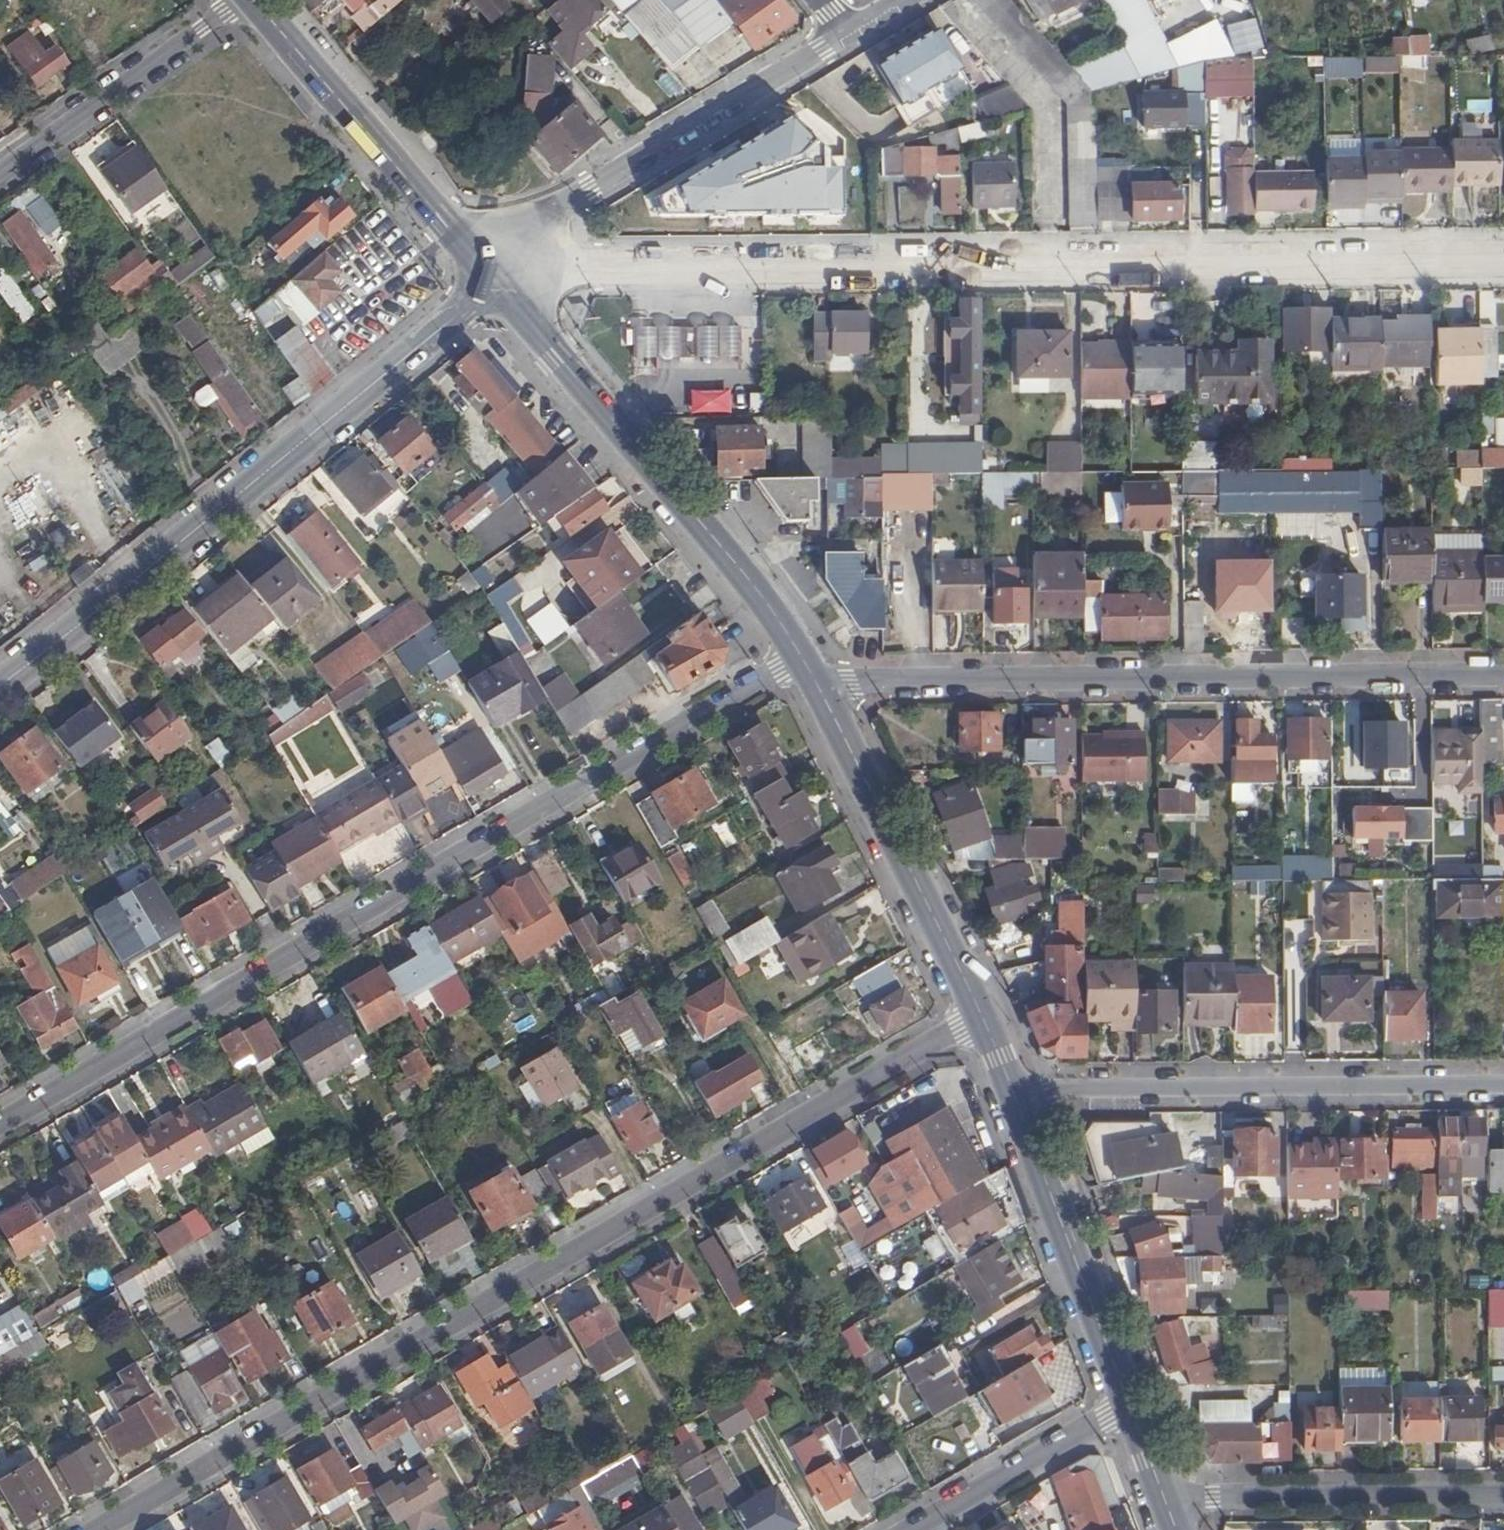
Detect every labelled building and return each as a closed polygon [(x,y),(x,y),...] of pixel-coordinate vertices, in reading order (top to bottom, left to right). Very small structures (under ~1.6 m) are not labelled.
[(312,10),(324,0),(303,0),(312,10)] [(366,30),(374,23),(402,0),(347,0),(357,12),(353,15),(366,30)] [(490,19),(505,6),(500,0),(473,0),(490,19)] [(571,69),(595,47),(581,31),(606,10),(598,0),(561,0),(548,10),(565,30),(550,44),(571,69)] [(701,45),(673,13),(673,12),(662,0),(614,0),(672,68),(678,63),(701,46),(701,45)] [(673,12),(687,0),(662,0),(673,12)] [(701,45),(735,20),(721,0),(690,0),(673,13),(701,45)] [(735,20),(755,47),(792,19),(778,0),(721,0),(735,20)] [(1040,25),(1086,0),(1026,0),(1040,25)] [(1178,67),(1204,59),(1196,42),(1172,51),(1146,0),(1100,0),(1121,41),(1129,58),(1090,69),(1096,90),(1165,70),(1178,67)] [(366,30),(354,40),(365,52),(385,36),(374,23),(366,30)] [(1198,31),(1212,59),(1235,58),(1214,23),(1198,31)] [(918,44),(937,34),(935,32),(930,31),(918,38),(917,42),(918,44)] [(903,104),(906,102),(924,92),(941,83),(959,72),(963,70),(941,32),(937,34),(918,44),(914,47),(907,51),(903,53),(885,63),(881,66),(903,104)] [(29,35),(11,47),(38,83),(67,63),(57,49),(45,57),(29,35)] [(1419,37),(1410,39),(1412,57),(1429,57),(1428,43),(1421,43),(1419,37)] [(1467,43),(1470,56),(1494,49),(1491,37),(1467,43)] [(1394,39),(1395,57),(1404,57),(1412,57),(1410,39),(1394,39)] [(907,51),(914,47),(911,41),(904,45),(907,51)] [(884,58),(885,63),(903,53),(900,50),(896,49),(885,56),(884,58)] [(528,53),(524,128),(558,171),(603,133),(577,103),(557,119),(552,113),(547,117),(551,54),(528,53)] [(1361,76),(1360,56),(1324,57),(1324,78),(1361,76)] [(1404,67),(1404,57),(1395,57),(1368,57),(1369,70),(1404,69),(1404,67)] [(1412,57),(1404,57),(1404,67),(1429,72),(1429,57),(1412,57)] [(1212,59),(1206,59),(1206,81),(1254,80),(1254,58),(1238,58),(1235,58),(1212,59)] [(1091,85),(1096,90),(1090,69),(1087,59),(1073,66),(1091,85)] [(1204,59),(1178,67),(1178,91),(1144,92),(1144,125),(1207,123),(1206,81),(1206,59),(1204,59)] [(678,63),(672,68),(684,81),(690,77),(678,63)] [(669,95),(680,87),(668,71),(658,79),(669,95)] [(959,72),(941,83),(943,86),(946,88),(959,81),(960,76),(959,72)] [(980,100),(993,118),(1031,107),(1018,92),(1012,85),(980,100)] [(1097,167),(1096,90),(1068,97),(1072,225),(1099,225),(1098,184),(1097,167)] [(924,92),(906,102),(911,107),(924,100),(925,95),(924,92)] [(789,118),(651,194),(663,217),(843,215),(842,167),(825,167),(824,150),(789,118)] [(985,133),(981,122),(978,123),(960,128),(963,139),(985,133)] [(959,128),(933,135),(933,140),(950,140),(950,148),(960,148),(959,128)] [(1452,187),(1502,186),(1502,142),(1452,142),(1452,152),(1452,187)] [(135,149),(131,143),(113,156),(117,162),(135,149)] [(902,144),(881,150),(883,177),(942,176),(943,214),(960,214),(960,159),(936,159),(935,150),(903,150),(902,144)] [(117,162),(113,156),(96,169),(130,214),(165,190),(135,149),(117,162)] [(1405,190),(1452,189),(1452,187),(1452,152),(1405,154),(1405,190)] [(1366,203),(1405,201),(1405,190),(1405,154),(1366,156),(1366,160),(1366,203)] [(1235,214),(1253,213),(1252,158),(1228,158),(1228,172),(1234,172),(1235,214)] [(1327,160),(1328,208),(1366,207),(1366,203),(1366,160),(1327,160)] [(973,209),(989,209),(1014,208),(1012,166),(971,168),(973,209)] [(1157,167),(1097,167),(1098,184),(1158,184),(1157,167)] [(1313,174),(1255,173),(1256,211),(1314,210),(1313,174)] [(1098,184),(1099,225),(1099,233),(1103,233),(1103,229),(1103,222),(1116,221),(1116,218),(1134,218),(1134,220),(1179,219),(1178,184),(1158,184),(1098,184)] [(44,199),(27,210),(48,239),(64,227),(44,199)] [(318,199),(269,243),(292,269),(302,259),(295,251),(305,242),(311,250),(322,240),(324,242),(354,216),(339,200),(327,210),(318,199)] [(24,255),(21,257),(34,275),(36,272),(38,275),(46,269),(52,277),(59,271),(19,214),(4,226),(24,255)] [(1103,222),(1103,229),(1116,229),(1116,221),(1103,222)] [(214,258),(205,246),(169,273),(177,285),(209,262),(214,258)] [(169,273),(160,261),(148,269),(136,252),(100,278),(125,312),(165,283),(170,291),(177,285),(169,273)] [(293,285),(316,311),(348,285),(325,258),(293,285)] [(0,269),(0,295),(21,325),(37,313),(4,266),(0,269)] [(293,285),(290,281),(274,294),(298,328),(316,311),(293,285)] [(311,396),(334,378),(298,328),(274,294),(253,312),(298,378),(311,396)] [(979,339),(980,299),(962,299),(962,312),(951,313),(951,324),(951,341),(958,341),(958,356),(958,372),(951,372),(951,388),(951,403),(961,403),(961,413),(979,413),(979,373),(979,357),(976,357),(976,339),(979,339)] [(89,353),(114,333),(112,330),(126,319),(117,307),(101,318),(107,326),(84,345),(89,353)] [(1332,325),(1332,312),(1288,312),(1289,351),(1309,351),(1310,357),(1332,357),(1332,325)] [(228,419),(242,437),(257,426),(263,435),(271,428),(252,402),(194,323),(187,314),(173,324),(185,340),(195,354),(238,413),(228,419)] [(867,315),(831,316),(832,354),(868,352),(867,315)] [(832,354),(831,316),(813,316),(815,361),(832,361),(832,354)] [(1400,325),(1383,325),(1383,367),(1432,368),(1432,320),(1414,319),(1414,320),(1414,325),(1400,325)] [(146,347),(129,322),(114,333),(89,353),(104,375),(106,377),(146,347)] [(1383,367),(1383,325),(1332,325),(1332,357),(1332,368),(1383,367)] [(697,327),(697,361),(742,360),(741,326),(697,327)] [(680,362),(697,361),(697,327),(694,329),(680,330),(680,362)] [(1481,329),(1437,329),(1437,353),(1438,384),(1482,384),(1482,375),(1482,353),(1481,332),(1481,329)] [(1495,329),(1481,329),(1481,332),(1482,353),(1482,375),(1490,375),(1490,369),(1496,369),(1495,329)] [(680,362),(680,330),(633,331),(635,364),(680,363),(680,362)] [(1019,376),(1068,376),(1069,334),(1018,334),(1019,376)] [(1099,342),(1082,342),(1083,376),(1083,397),(1132,397),(1132,342),(1111,342),(1111,347),(1099,346),(1099,342)] [(1183,344),(1132,342),(1132,397),(1132,402),(1183,403),(1183,382),(1183,344)] [(1268,402),(1268,342),(1242,342),(1242,357),(1197,358),(1197,402),(1268,402)] [(484,365),(473,352),(456,365),(464,374),(456,382),(469,398),(473,395),(479,401),(483,397),(496,410),(488,417),(538,475),(560,454),(512,399),(513,395),(486,363),(484,365)] [(51,367),(41,374),(48,384),(63,373),(59,367),(53,370),(51,367)] [(41,374),(0,406),(0,408),(6,416),(48,384),(41,374)] [(298,378),(282,389),(295,409),(311,396),(298,378)] [(730,388),(688,389),(689,413),(731,412),(730,388)] [(496,410),(483,397),(479,401),(473,395),(469,398),(486,418),(488,417),(496,410)] [(1493,411),(1482,411),(1482,433),(1494,432),(1493,411)] [(436,444),(410,412),(392,427),(394,430),(380,442),(406,474),(434,451),(432,448),(436,444)] [(828,480),(833,480),(833,434),(833,417),(807,417),(807,480),(808,480),(816,480),(828,480)] [(762,429),(719,430),(719,474),(763,475),(762,429)] [(882,478),(882,474),(881,460),(841,461),(841,434),(833,434),(833,480),(847,479),(882,478)] [(1184,442),(1184,472),(1216,472),(1216,442),(1184,442)] [(1050,443),(1051,473),(1083,472),(1083,443),(1050,443)] [(907,448),(881,448),(881,460),(882,474),(908,474),(907,448)] [(958,448),(907,448),(908,474),(933,473),(953,473),(959,473),(958,448)] [(1483,469),(1503,469),(1503,452),(1482,452),(1483,469)] [(398,483),(374,454),(367,461),(363,456),(333,482),(360,513),(398,483)] [(1283,461),(1283,471),(1333,471),(1333,461),(1283,461)] [(570,537),(609,511),(592,488),(569,462),(534,488),(557,514),(559,513),(570,537)] [(1483,469),(1462,469),(1462,485),(1483,484),(1483,469)] [(110,497),(130,483),(121,470),(101,484),(110,497)] [(505,470),(486,485),(495,498),(502,507),(522,491),(505,470)] [(1333,471),(1283,471),(1216,472),(1184,472),(1184,485),(1184,496),(1219,496),(1219,505),(1219,513),(1273,512),(1332,511),(1362,511),(1363,528),(1384,528),(1383,470),(1333,471)] [(1051,473),(1034,473),(1034,494),(1068,494),(1067,505),(1084,506),(1083,472),(1051,473)] [(933,473),(908,474),(882,474),(882,478),(882,512),(934,510),(933,486),(933,473)] [(933,473),(933,486),(953,486),(953,473),(933,473)] [(1034,473),(983,473),(983,494),(1006,494),(1034,494),(1034,473)] [(882,512),(882,478),(847,479),(847,484),(847,512),(847,516),(882,517),(882,512)] [(828,484),(828,512),(847,512),(847,484),(847,479),(833,480),(828,480),(828,484)] [(807,480),(755,482),(784,522),(809,522),(808,503),(808,480),(807,480)] [(808,480),(808,503),(817,502),(816,480),(808,480)] [(495,498),(486,485),(446,520),(455,532),(495,498)] [(1184,496),(1184,485),(1126,485),(1126,530),(1145,530),(1145,527),(1184,527),(1184,505),(1184,496)] [(983,494),(983,509),(1006,509),(1006,494),(983,494)] [(316,511),(296,526),(339,579),(358,563),(316,511)] [(296,526),(285,535),(329,587),(339,579),(296,526)] [(609,534),(612,538),(620,532),(617,528),(609,534)] [(615,591),(639,574),(612,538),(609,534),(587,549),(586,548),(582,546),(576,547),(572,552),(574,558),(564,566),(571,575),(564,581),(587,611),(615,591)] [(1384,538),(1384,586),(1412,587),(1413,592),(1434,592),(1434,553),(1434,537),(1384,538)] [(1434,537),(1434,553),(1483,552),(1483,537),(1434,537)] [(1484,599),(1483,559),(1483,552),(1434,553),(1434,592),(1434,608),(1452,608),(1451,602),(1484,602),(1484,599)] [(1034,556),(1034,609),(1084,609),(1084,582),(1084,560),(1084,556),(1034,556)] [(286,558),(250,588),(274,617),(282,627),(318,596),(286,558)] [(858,628),(884,628),(883,584),(860,584),(860,558),(828,558),(828,582),(858,628)] [(1483,559),(1484,599),(1503,599),(1503,558),(1483,559)] [(76,586),(93,572),(86,564),(71,576),(76,586)] [(457,579),(465,595),(491,580),(482,564),(457,579)] [(1218,574),(1218,625),(1239,626),(1239,617),(1253,617),(1253,605),(1261,605),(1260,593),(1253,593),(1252,574),(1252,564),(1218,564),(1218,574)] [(997,623),(997,624),(1027,624),(1027,590),(1021,590),(1021,567),(996,567),(996,590),(997,623)] [(963,614),(985,614),(984,590),(984,569),(935,569),(935,610),(963,610),(963,614)] [(238,575),(194,611),(228,653),(274,617),(250,588),(238,575)] [(1341,628),(1362,629),(1362,580),(1363,580),(1363,578),(1316,579),(1317,617),(1341,617),(1341,628)] [(1084,609),(1085,632),(1103,632),(1104,638),(1165,638),(1165,597),(1104,597),(1104,583),(1084,582),(1084,609)] [(985,614),(985,623),(997,623),(996,590),(984,590),(985,614)] [(644,634),(615,591),(587,611),(573,621),(603,663),(644,634)] [(419,605),(412,597),(363,631),(365,635),(370,639),(383,655),(420,630),(432,621),(419,605)] [(1186,651),(1203,651),(1202,603),(1185,603),(1186,651)] [(157,627),(140,642),(162,667),(202,633),(183,610),(158,629),(157,627)] [(724,649),(701,613),(665,637),(671,646),(654,658),(677,689),(722,662),(724,649)] [(460,669),(432,621),(420,630),(426,638),(438,656),(428,662),(439,681),(460,669)] [(363,631),(362,630),(312,664),(316,669),(331,689),(353,675),(376,660),(383,655),(370,639),(365,635),(363,631)] [(496,666),(520,653),(507,631),(483,644),(496,666)] [(646,664),(654,658),(671,646),(665,637),(639,655),(646,664)] [(438,656),(426,638),(398,656),(411,674),(428,662),(438,656)] [(468,683),(495,728),(545,697),(541,688),(523,658),(520,653),(496,666),(468,683)] [(383,655),(376,660),(388,682),(396,677),(383,655)] [(555,712),(567,734),(654,677),(646,664),(639,655),(579,696),(555,712)] [(545,697),(555,712),(579,696),(563,674),(541,688),(545,697)] [(1494,699),(1481,699),(1482,731),(1482,762),(1494,761),(1494,699)] [(64,715),(50,725),(79,767),(120,734),(95,700),(78,713),(69,720),(64,715)] [(166,703),(133,727),(158,762),(191,738),(166,703)] [(73,708),(64,715),(69,720),(78,713),(73,708)] [(265,719),(273,730),(285,722),(276,710),(265,719)] [(1000,750),(999,716),(962,716),(963,750),(1000,750)] [(425,727),(421,721),(390,739),(394,745),(425,727)] [(1328,758),(1327,721),(1290,721),(1291,758),(1328,758)] [(1025,741),(1025,763),(1074,763),(1073,722),(1036,722),(1035,741),(1025,741)] [(1036,722),(1025,722),(1025,741),(1035,741),(1036,722)] [(1220,761),(1220,722),(1170,723),(1171,761),(1220,761)] [(1232,757),(1233,781),(1272,781),(1271,736),(1256,736),(1256,723),(1238,723),(1238,756),(1232,757)] [(429,807),(427,805),(424,799),(456,780),(453,776),(439,751),(425,727),(394,745),(405,764),(408,769),(382,786),(403,822),(429,807)] [(1383,760),(1382,765),(1401,765),(1402,727),(1348,727),(1348,759),(1383,760)] [(14,773),(50,747),(37,728),(1,754),(14,773)] [(756,773),(779,759),(773,748),(770,742),(775,739),(773,736),(771,735),(767,728),(732,748),(749,777),(756,773)] [(481,729),(439,751),(453,776),(458,775),(469,794),(506,771),(481,729)] [(1482,762),(1482,731),(1460,731),(1460,742),(1432,742),(1432,782),(1460,782),(1461,791),(1483,791),(1482,762)] [(1460,731),(1432,732),(1432,742),(1460,742),(1460,731)] [(1113,736),(1082,736),(1083,777),(1145,777),(1145,733),(1114,733),(1113,736)] [(217,737),(204,745),(218,766),(231,757),(217,737)] [(64,766),(50,747),(14,773),(28,792),(64,766)] [(780,779),(787,774),(779,759),(756,773),(764,787),(780,779)] [(405,764),(378,779),(382,786),(408,769),(405,764)] [(1316,786),(1329,788),(1332,770),(1319,768),(1316,786)] [(693,772),(634,806),(660,849),(679,838),(673,828),(713,804),(693,772)] [(764,787),(754,794),(767,815),(791,799),(780,779),(764,787)] [(315,814),(317,817),(336,850),(379,825),(383,831),(396,822),(373,780),(315,814)] [(427,805),(459,786),(456,780),(424,799),(427,805)] [(1012,860),(1025,860),(1025,839),(993,838),(971,785),(937,798),(962,861),(978,860),(1012,860)] [(122,824),(126,831),(165,804),(155,787),(131,803),(138,814),(122,824)] [(216,833),(240,819),(221,787),(145,833),(163,865),(186,851),(193,863),(224,846),(216,833)] [(800,794),(791,799),(767,815),(785,848),(816,829),(810,819),(814,816),(809,806),(808,807),(800,794)] [(1158,795),(1158,813),(1192,812),(1192,795),(1158,795)] [(403,822),(406,828),(432,813),(429,807),(403,822)] [(1431,808),(1352,808),(1352,839),(1431,839),(1431,808)] [(297,887),(312,877),(309,871),(338,854),(336,850),(317,817),(272,844),(274,849),(297,887)] [(1065,830),(1025,830),(1025,839),(1025,860),(1052,859),(1065,859),(1065,830)] [(1146,836),(1146,882),(1159,882),(1159,867),(1158,853),(1158,836),(1146,836)] [(637,845),(601,867),(622,903),(658,882),(637,845)] [(103,846),(91,854),(96,861),(108,853),(103,846)] [(75,849),(61,858),(68,870),(82,861),(75,849)] [(270,910),(300,893),(297,887),(274,849),(244,867),(270,910)] [(822,849),(788,869),(800,892),(808,907),(833,893),(822,873),(832,867),(822,849)] [(55,851),(7,886),(0,877),(0,897),(9,910),(68,870),(61,858),(55,851)] [(677,851),(665,858),(680,884),(691,876),(677,851)] [(312,877),(341,860),(338,854),(309,871),(312,877)] [(549,854),(530,864),(535,872),(549,897),(566,886),(549,854)] [(1283,866),(1283,881),(1333,880),(1333,859),(1333,855),(1283,856),(1283,866)] [(987,890),(997,923),(1028,913),(1027,905),(1041,900),(1036,888),(1033,876),(1028,861),(1013,862),(1012,860),(978,860),(987,890)] [(1159,867),(1159,882),(1184,881),(1184,866),(1159,867)] [(1233,866),(1233,881),(1257,881),(1283,881),(1283,866),(1233,866)] [(1433,867),(1433,879),(1484,879),(1484,867),(1433,867)] [(1484,879),(1503,879),(1503,867),(1484,867),(1484,879)] [(800,892),(788,869),(777,875),(789,898),(800,892)] [(492,897),(483,902),(517,961),(569,931),(549,897),(535,872),(527,877),(491,897),(492,897)] [(1433,879),(1433,889),(1440,889),(1441,916),(1500,916),(1500,913),(1503,913),(1503,879),(1484,879),(1433,879)] [(178,920),(171,906),(156,882),(96,918),(123,964),(183,927),(178,920)] [(183,927),(195,948),(248,919),(230,888),(196,908),(195,910),(178,920),(183,927)] [(800,892),(789,898),(786,902),(794,915),(808,907),(800,892)] [(1369,894),(1322,894),(1323,939),(1369,939),(1369,894)] [(483,902),(479,896),(428,926),(448,962),(482,943),(500,933),(483,902)] [(731,938),(710,901),(695,910),(712,940),(722,956),(727,952),(723,945),(731,938)] [(1042,1048),(1057,1057),(1086,1057),(1085,1032),(1085,1016),(1085,1015),(1072,1015),(1072,1004),(1082,1004),(1082,947),(1085,947),(1085,903),(1063,903),(1062,928),(1054,929),(1054,946),(1048,946),(1049,989),(1032,989),(1033,1003),(1024,1007),(1042,1048)] [(850,955),(827,912),(788,936),(812,978),(850,955)] [(568,926),(590,967),(628,944),(619,928),(618,926),(606,932),(604,929),(598,932),(588,915),(568,926)] [(765,918),(731,938),(723,945),(727,952),(722,956),(730,969),(778,941),(765,918)] [(619,928),(628,944),(641,937),(632,921),(619,928)] [(47,949),(58,968),(97,945),(86,926),(47,949)] [(448,962),(428,926),(405,939),(416,957),(387,973),(402,1000),(408,996),(428,984),(447,1015),(471,1002),(453,970),(448,962)] [(482,943),(448,962),(453,970),(487,951),(482,943)] [(97,945),(58,968),(78,1004),(117,981),(97,945)] [(43,1046),(78,1025),(31,946),(14,956),(18,963),(24,960),(29,968),(24,973),(40,1000),(22,1011),(43,1046)] [(1085,1015),(1085,1016),(1112,1016),(1136,1016),(1136,994),(1135,961),(1085,962),(1085,1004),(1085,1015)] [(912,1008),(886,963),(861,978),(875,1003),(869,1006),(883,1030),(910,1015),(912,1008)] [(387,973),(382,966),(342,989),(367,1033),(407,1009),(402,1000),(387,973)] [(1234,978),(1234,968),(1185,968),(1186,1022),(1206,1022),(1206,1018),(1235,1018),(1234,978)] [(1235,1029),(1235,1031),(1271,1031),(1271,978),(1234,978),(1235,1018),(1235,1029)] [(1369,995),(1369,979),(1323,980),(1324,1021),(1369,1020),(1369,995)] [(1369,979),(1369,995),(1386,995),(1386,994),(1386,979),(1369,979)] [(704,1040),(743,1017),(722,983),(684,1005),(704,1040)] [(1138,994),(1138,1030),(1173,1030),(1173,993),(1138,994)] [(1386,995),(1386,1038),(1422,1037),(1422,994),(1386,994),(1386,995)] [(595,1007),(614,1039),(630,1028),(642,1047),(658,1038),(634,995),(614,1006),(611,998),(609,1000),(595,1007)] [(402,1000),(407,1009),(420,1032),(426,1027),(408,996),(402,1000)] [(1072,1015),(1085,1015),(1085,1004),(1082,1004),(1072,1004),(1072,1015)] [(350,1031),(340,1014),(327,1022),(336,1039),(350,1031)] [(1136,1016),(1112,1016),(1111,1029),(1136,1029),(1136,1016)] [(1186,1022),(1186,1029),(1235,1029),(1235,1018),(1206,1018),(1206,1022),(1186,1022)] [(253,1065),(269,1056),(280,1049),(262,1019),(240,1032),(237,1028),(219,1039),(239,1074),(253,1065)] [(327,1022),(289,1044),(311,1084),(349,1062),(336,1039),(327,1022)] [(765,1029),(796,1084),(808,1076),(777,1023),(765,1029)] [(642,1047),(630,1028),(614,1039),(625,1057),(642,1047)] [(1040,1053),(1053,1062),(1057,1057),(1042,1048),(1040,1051),(1040,1053)] [(575,1087),(553,1050),(520,1068),(527,1081),(542,1107),(575,1087)] [(1047,1063),(1053,1062),(1040,1053),(1040,1057),(1042,1060),(1047,1063)] [(412,1095),(447,1076),(441,1066),(430,1073),(419,1055),(399,1067),(407,1083),(392,1093),(404,1114),(419,1106),(412,1095)] [(275,1065),(269,1056),(253,1065),(259,1074),(275,1065)] [(720,1105),(703,1076),(692,1082),(697,1091),(708,1111),(720,1105)] [(542,1107),(527,1081),(516,1088),(531,1113),(542,1107)] [(266,1127),(242,1085),(203,1108),(200,1103),(188,1111),(209,1146),(215,1157),(266,1127)] [(658,1139),(637,1103),(612,1118),(636,1159),(648,1152),(645,1147),(658,1139)] [(885,1142),(896,1161),(911,1152),(945,1134),(974,1187),(976,1185),(991,1177),(950,1105),(885,1142)] [(188,1111),(186,1108),(167,1118),(168,1121),(153,1129),(153,1127),(134,1138),(145,1156),(152,1170),(156,1176),(209,1146),(188,1111)] [(122,1116),(118,1110),(93,1126),(95,1131),(122,1116)] [(145,1156),(134,1138),(122,1116),(95,1131),(97,1134),(119,1172),(145,1156)] [(411,1135),(402,1120),(384,1131),(393,1145),(411,1135)] [(1460,1175),(1460,1122),(1436,1122),(1436,1133),(1436,1167),(1436,1175),(1460,1175)] [(1481,1122),(1460,1122),(1460,1175),(1481,1175),(1481,1122)] [(1082,1136),(1101,1186),(1143,1177),(1173,1171),(1181,1170),(1173,1134),(1153,1137),(1152,1123),(1095,1123),(1082,1136)] [(1153,1137),(1173,1134),(1152,1123),(1153,1137)] [(95,1131),(69,1146),(71,1150),(97,1134),(95,1131)] [(1274,1133),(1223,1132),(1223,1147),(1223,1160),(1233,1160),(1234,1174),(1274,1174),(1274,1133)] [(1395,1167),(1436,1167),(1436,1133),(1395,1134),(1395,1167)] [(97,1134),(71,1150),(79,1163),(96,1191),(121,1175),(119,1172),(97,1134)] [(911,1152),(942,1204),(974,1187),(945,1134),(911,1152)] [(814,1147),(804,1154),(825,1190),(865,1165),(848,1135),(818,1152),(814,1147)] [(610,1180),(621,1173),(599,1137),(586,1144),(584,1142),(547,1164),(563,1190),(567,1198),(583,1189),(603,1177),(610,1180)] [(1312,1137),(1311,1147),(1322,1147),(1322,1141),(1337,1141),(1336,1137),(1312,1137)] [(1311,1147),(1288,1147),(1288,1198),(1338,1199),(1337,1141),(1322,1141),(1322,1147),(1311,1147)] [(1387,1177),(1387,1157),(1381,1157),(1380,1142),(1342,1142),(1342,1178),(1357,1178),(1358,1184),(1375,1184),(1375,1178),(1387,1177)] [(1207,1175),(1223,1176),(1223,1160),(1223,1147),(1208,1147),(1207,1175)] [(936,1208),(942,1204),(911,1152),(896,1161),(883,1168),(871,1187),(890,1220),(867,1233),(855,1240),(861,1252),(879,1242),(926,1214),(936,1208)] [(1486,1152),(1486,1191),(1503,1191),(1503,1152),(1486,1152)] [(121,1175),(127,1185),(152,1170),(145,1156),(119,1172),(121,1175)] [(1233,1160),(1223,1160),(1223,1176),(1224,1190),(1234,1190),(1234,1174),(1233,1160)] [(34,1202),(54,1238),(56,1241),(75,1228),(71,1221),(102,1202),(96,1191),(79,1163),(63,1173),(68,1182),(34,1202)] [(563,1190),(547,1164),(536,1170),(552,1196),(563,1190)] [(538,1178),(533,1169),(516,1179),(510,1169),(467,1193),(489,1233),(550,1198),(538,1178)] [(1027,1226),(1005,1169),(991,1177),(976,1185),(998,1227),(1005,1237),(1027,1226)] [(1212,1256),(1224,1256),(1224,1190),(1223,1176),(1207,1175),(1193,1174),(1173,1171),(1143,1177),(1143,1192),(1161,1193),(1161,1196),(1206,1198),(1206,1219),(1198,1219),(1198,1238),(1184,1238),(1184,1257),(1212,1256)] [(96,1191),(102,1202),(128,1186),(127,1185),(121,1175),(96,1191)] [(1424,1220),(1436,1219),(1436,1195),(1436,1175),(1425,1176),(1424,1220)] [(1460,1175),(1436,1175),(1436,1195),(1459,1195),(1459,1184),(1460,1175)] [(586,1194),(610,1180),(603,1177),(583,1189),(586,1194)] [(806,1178),(764,1204),(781,1234),(799,1222),(824,1208),(806,1178)] [(998,1227),(976,1185),(974,1187),(942,1204),(936,1208),(941,1217),(959,1249),(965,1261),(1000,1241),(1005,1237),(998,1227)] [(431,1261),(471,1237),(448,1197),(407,1221),(431,1261)] [(32,1200),(0,1220),(0,1223),(20,1258),(54,1238),(34,1202),(32,1200)] [(744,1211),(732,1219),(738,1228),(750,1222),(744,1211)] [(198,1240),(206,1236),(192,1212),(181,1219),(195,1242),(198,1240)] [(843,1221),(855,1240),(867,1233),(856,1214),(843,1221)] [(879,1242),(861,1252),(895,1303),(956,1266),(926,1214),(879,1242)] [(738,1228),(732,1219),(714,1229),(736,1268),(766,1249),(750,1222),(738,1228)] [(223,1229),(233,1246),(246,1239),(236,1221),(223,1229)] [(799,1222),(781,1234),(786,1242),(804,1229),(799,1222)] [(1132,1233),(1140,1259),(1171,1258),(1158,1224),(1132,1233)] [(198,1240),(204,1252),(209,1248),(218,1263),(237,1252),(233,1246),(223,1229),(222,1226),(206,1236),(198,1240)] [(382,1296),(422,1273),(399,1233),(359,1257),(382,1296)] [(750,1300),(712,1235),(698,1244),(734,1307),(750,1300)] [(204,1252),(198,1240),(195,1242),(170,1257),(177,1268),(204,1252)] [(1024,1280),(1000,1241),(965,1261),(957,1265),(956,1266),(979,1306),(971,1311),(977,1322),(986,1316),(1006,1305),(999,1294),(1024,1280)] [(1147,1299),(1151,1321),(1183,1317),(1180,1283),(1203,1282),(1203,1272),(1237,1271),(1237,1256),(1224,1256),(1212,1256),(1184,1257),(1171,1258),(1140,1259),(1140,1262),(1137,1263),(1137,1285),(1140,1285),(1140,1299),(1147,1299)] [(675,1258),(666,1263),(671,1272),(680,1268),(675,1258)] [(671,1272),(666,1263),(633,1285),(653,1318),(695,1293),(680,1268),(671,1272)] [(1279,1271),(1280,1316),(1290,1316),(1290,1291),(1289,1273),(1289,1271),(1279,1271)] [(134,1278),(118,1287),(129,1306),(134,1303),(129,1295),(140,1288),(134,1278)] [(351,1322),(330,1283),(293,1305),(315,1343),(351,1322)] [(1489,1326),(1503,1326),(1503,1290),(1488,1290),(1489,1326)] [(81,1291),(63,1301),(69,1312),(88,1302),(81,1291)] [(121,1299),(117,1291),(86,1309),(90,1318),(121,1299)] [(1388,1291),(1338,1291),(1338,1309),(1388,1309),(1388,1291)] [(69,1312),(63,1301),(55,1305),(60,1317),(69,1312)] [(60,1317),(55,1305),(34,1318),(40,1329),(60,1317)] [(24,1306),(0,1320),(0,1356),(6,1352),(1,1344),(13,1336),(9,1330),(30,1318),(24,1306)] [(598,1371),(628,1354),(602,1306),(571,1324),(598,1371)] [(223,1350),(226,1355),(230,1353),(247,1381),(282,1361),(270,1340),(275,1337),(271,1329),(265,1333),(254,1314),(215,1336),(223,1350)] [(1277,1327),(1277,1316),(1252,1316),(1253,1327),(1277,1327)] [(39,1333),(30,1318),(9,1330),(13,1336),(1,1344),(6,1352),(39,1333)] [(1187,1367),(1198,1363),(1193,1347),(1188,1348),(1180,1322),(1155,1328),(1169,1372),(1187,1367)] [(865,1348),(852,1327),(839,1334),(853,1356),(865,1348)] [(1033,1359),(1050,1348),(1043,1336),(1034,1340),(1026,1327),(989,1348),(1003,1375),(1033,1359)] [(47,1345),(39,1333),(6,1352),(0,1356),(0,1385),(0,1386),(21,1373),(16,1365),(47,1345)] [(530,1351),(509,1363),(529,1397),(566,1375),(545,1339),(530,1347),(530,1351)] [(905,1364),(934,1417),(965,1399),(936,1346),(905,1364)] [(227,1365),(230,1362),(226,1355),(223,1350),(191,1370),(214,1412),(230,1403),(227,1396),(240,1388),(227,1365)] [(529,1397),(509,1363),(496,1371),(487,1357),(459,1374),(478,1406),(486,1402),(497,1420),(531,1400),(529,1397)] [(1053,1393),(1033,1359),(1003,1375),(979,1390),(999,1424),(1053,1393)] [(1187,1367),(1194,1386),(1221,1386),(1212,1359),(1198,1363),(1187,1367)] [(154,1394),(136,1362),(115,1374),(121,1385),(105,1394),(121,1422),(125,1420),(121,1413),(131,1407),(127,1400),(138,1393),(142,1400),(154,1394)] [(1492,1379),(1503,1379),(1503,1366),(1492,1367),(1492,1379)] [(172,1380),(197,1423),(214,1412),(191,1370),(172,1380)] [(736,1394),(752,1421),(768,1411),(762,1400),(770,1394),(762,1379),(736,1394)] [(413,1396),(396,1406),(397,1408),(411,1430),(421,1447),(462,1424),(441,1387),(416,1401),(413,1396)] [(1340,1440),(1391,1440),(1390,1390),(1339,1390),(1340,1410),(1340,1440)] [(132,1452),(174,1428),(154,1394),(142,1400),(138,1393),(127,1400),(131,1407),(121,1413),(125,1420),(105,1432),(119,1457),(131,1449),(132,1452)] [(736,1394),(709,1410),(726,1441),(755,1425),(752,1421),(736,1394)] [(1439,1402),(1439,1440),(1479,1440),(1478,1398),(1439,1398),(1439,1402)] [(531,1400),(497,1420),(500,1426),(535,1407),(531,1400)] [(1200,1423),(1250,1423),(1250,1402),(1200,1402),(1200,1423)] [(1402,1441),(1439,1440),(1439,1402),(1402,1402),(1402,1441)] [(1288,1404),(1273,1404),(1256,1423),(1257,1423),(1275,1423),(1289,1424),(1288,1404)] [(397,1408),(362,1428),(375,1451),(397,1438),(411,1430),(397,1408)] [(821,1422),(813,1409),(804,1415),(812,1428),(821,1422)] [(1306,1450),(1340,1450),(1340,1440),(1340,1410),(1305,1411),(1306,1450)] [(823,1424),(827,1433),(868,1502),(882,1493),(883,1489),(895,1482),(898,1485),(908,1478),(910,1474),(896,1451),(876,1462),(868,1450),(862,1453),(853,1441),(860,1436),(851,1421),(844,1425),(838,1416),(823,1424)] [(1256,1423),(1250,1423),(1200,1423),(1200,1450),(1212,1464),(1257,1463),(1257,1453),(1262,1452),(1261,1443),(1258,1443),(1257,1423),(1256,1423)] [(1289,1424),(1275,1423),(1275,1460),(1289,1460),(1289,1424)] [(863,1515),(872,1510),(868,1502),(827,1433),(818,1438),(814,1432),(791,1446),(826,1507),(850,1494),(863,1515)] [(862,1453),(868,1450),(860,1436),(853,1441),(862,1453)] [(711,1469),(693,1439),(670,1452),(706,1513),(729,1501),(711,1469)] [(593,1459),(572,1471),(576,1477),(581,1485),(601,1473),(606,1471),(633,1454),(625,1443),(594,1462),(593,1459)] [(59,1464),(76,1494),(106,1476),(89,1445),(59,1464)] [(375,1494),(377,1493),(376,1490),(362,1466),(347,1476),(331,1451),(298,1472),(319,1506),(353,1486),(358,1494),(363,1502),(375,1494)] [(1070,1466),(1073,1476),(1087,1470),(1093,1474),(1108,1513),(1122,1507),(1104,1459),(1092,1453),(1070,1466)] [(581,1485),(592,1504),(644,1474),(633,1454),(606,1471),(601,1473),(581,1485)] [(711,1469),(729,1501),(732,1506),(747,1498),(725,1461),(711,1469)] [(50,1470),(67,1499),(76,1494),(59,1464),(50,1470)] [(376,1490),(377,1493),(375,1494),(395,1528),(406,1521),(411,1529),(427,1529),(445,1519),(436,1504),(447,1497),(429,1466),(415,1474),(420,1481),(398,1494),(390,1481),(376,1490)] [(1108,1513),(1093,1474),(1087,1470),(1073,1476),(1070,1466),(1055,1475),(1074,1529),(1114,1529),(1108,1513)] [(60,1504),(43,1475),(6,1495),(24,1525),(60,1504)] [(260,1529),(289,1529),(311,1518),(287,1477),(244,1502),(260,1529)] [(523,1503),(531,1515),(575,1489),(581,1485),(576,1477),(562,1486),(559,1481),(523,1503)] [(581,1485),(575,1489),(584,1505),(579,1509),(580,1512),(592,1505),(592,1504),(581,1485)] [(319,1506),(325,1516),(354,1499),(353,1497),(358,1494),(353,1486),(319,1506)] [(746,1529),(785,1529),(798,1522),(778,1487),(736,1513),(746,1529)] [(507,1504),(515,1517),(525,1512),(517,1498),(507,1504)] [(684,1501),(666,1511),(675,1526),(693,1515),(684,1501)] [(190,1528),(191,1529),(245,1529),(230,1505),(190,1528)] [(592,1505),(580,1512),(591,1529),(607,1529),(592,1505)] [(3,1508),(0,1510),(0,1529),(16,1529),(3,1508)] [(675,1526),(666,1511),(664,1508),(627,1529),(677,1529),(675,1526)] [(580,1512),(579,1509),(547,1529),(548,1529),(591,1529),(580,1512)] [(693,1515),(675,1526),(677,1529),(701,1529),(693,1515)] [(323,1520),(314,1525),(316,1529),(330,1529),(323,1520)] [(499,1520),(481,1529),(503,1529),(499,1520)]
